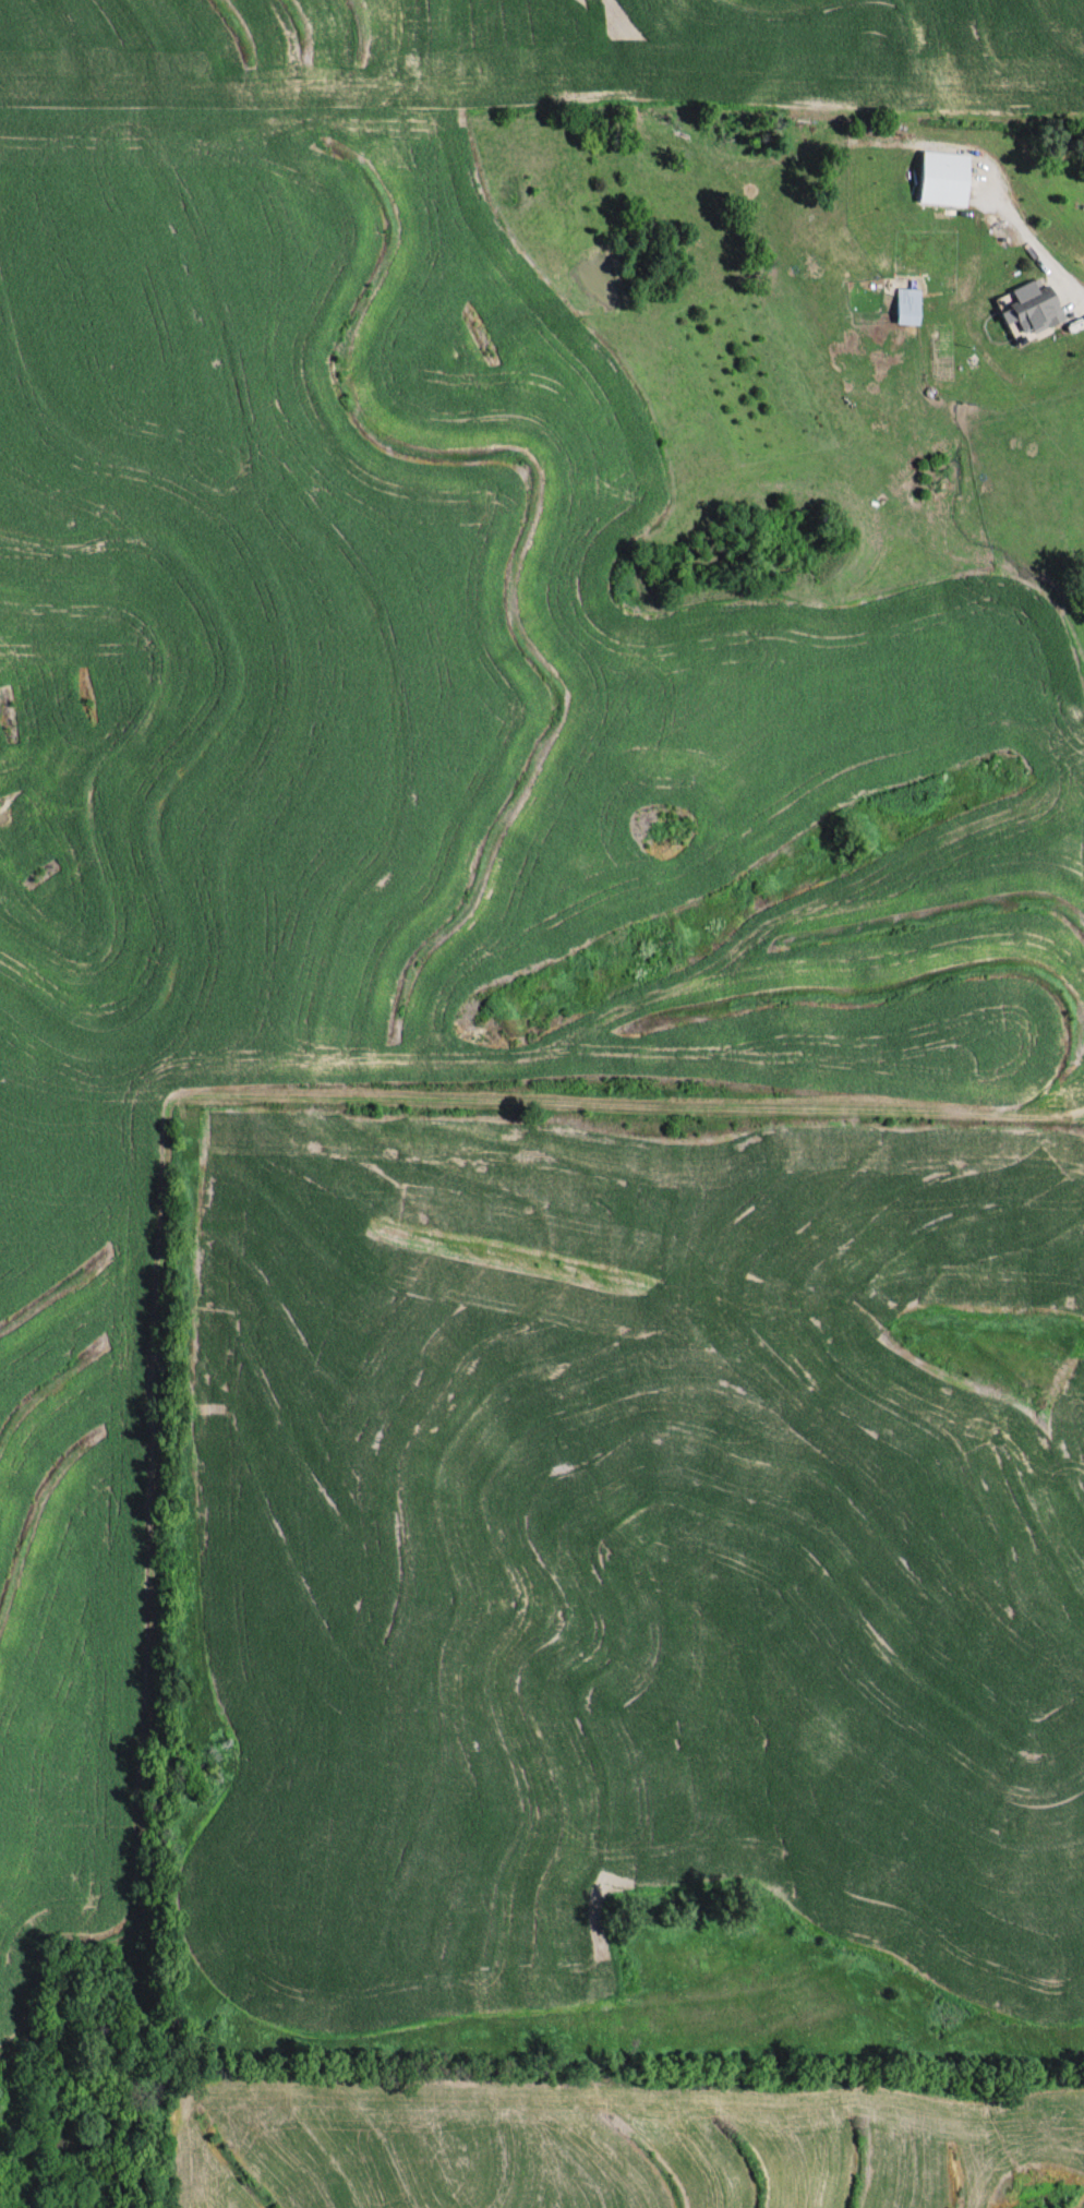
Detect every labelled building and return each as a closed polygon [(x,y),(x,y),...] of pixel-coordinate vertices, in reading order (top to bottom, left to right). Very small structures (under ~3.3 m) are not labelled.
[(913,201),(961,205),(964,152),(916,149),(913,201)] [(1003,299),(1016,335),(1061,319),(1049,284),(1003,299)] [(892,322),(916,322),(916,286),(893,286),(892,322)]
